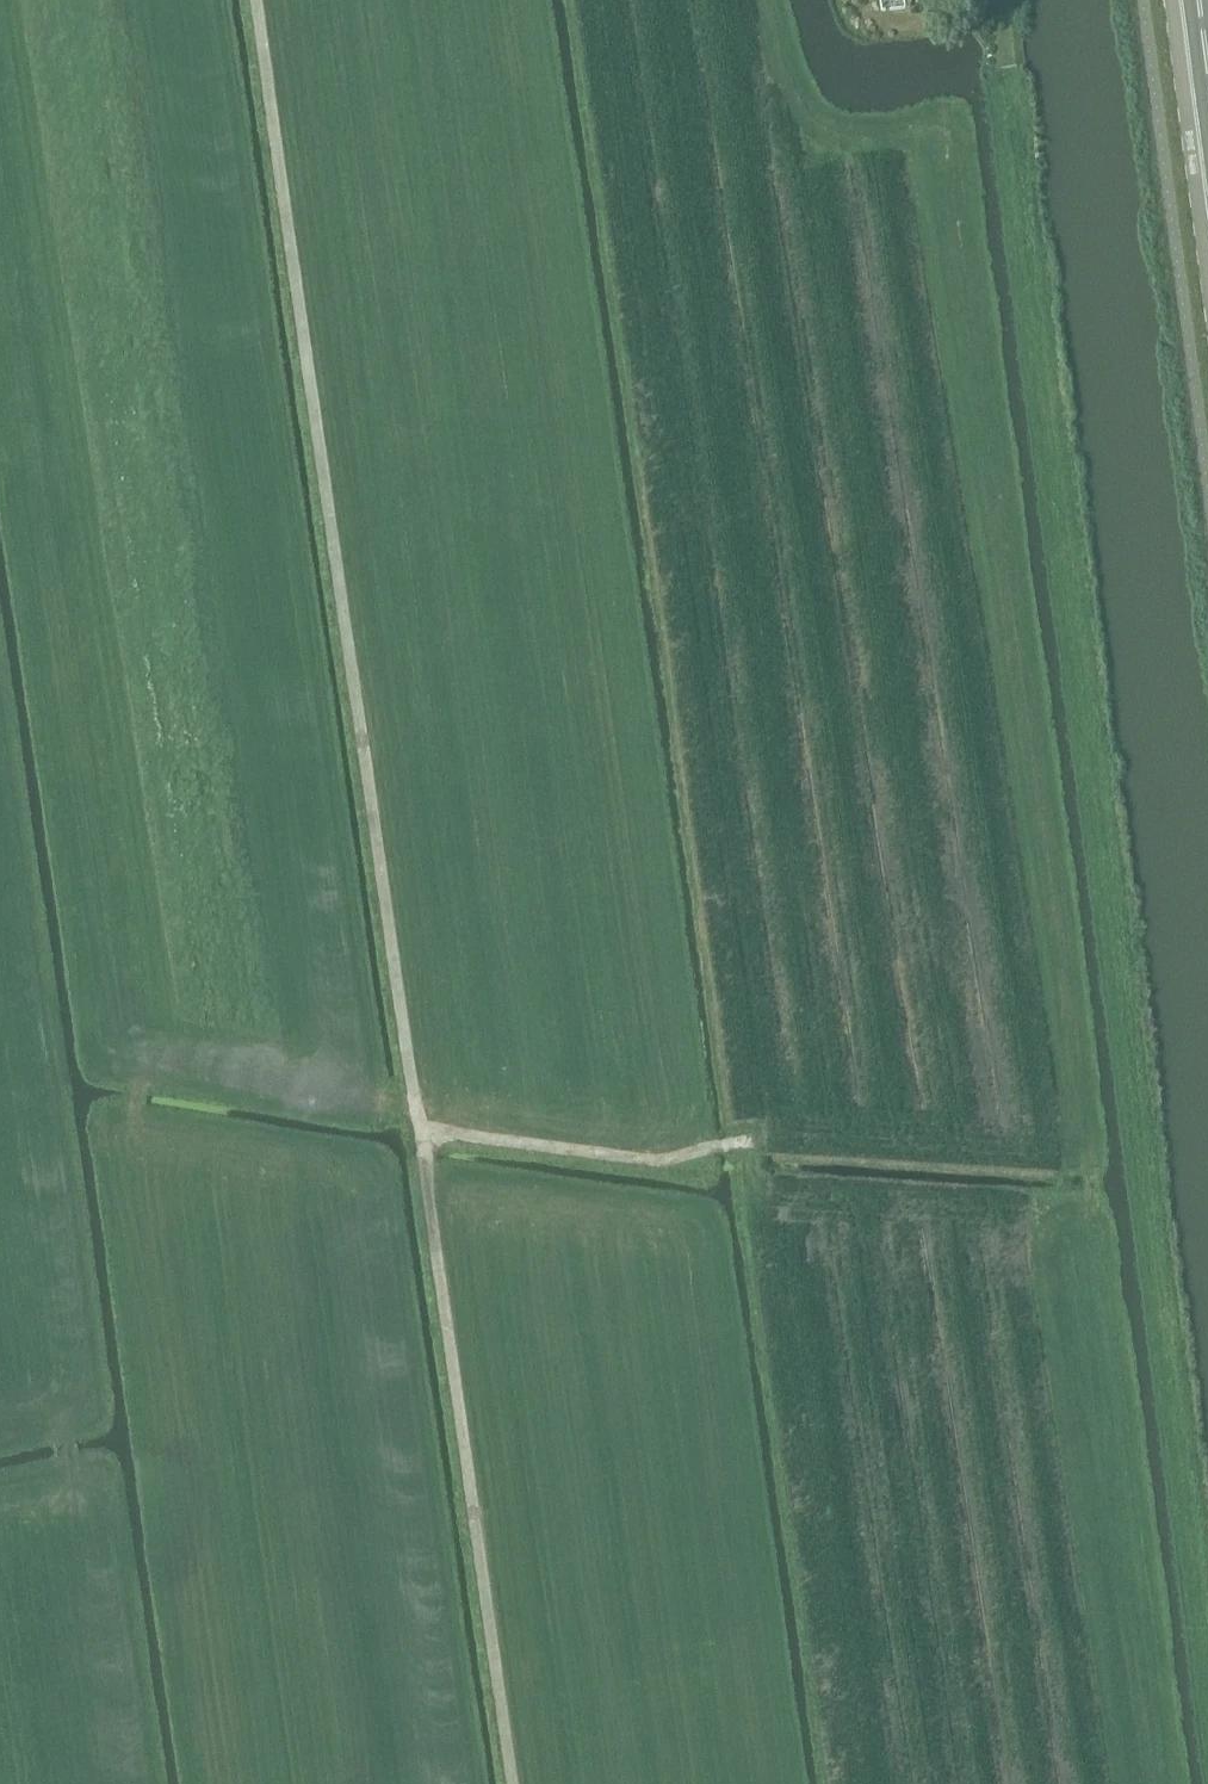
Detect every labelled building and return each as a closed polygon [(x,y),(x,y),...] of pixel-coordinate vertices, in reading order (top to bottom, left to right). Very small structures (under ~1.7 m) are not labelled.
[(883,11),(906,9),(905,0),(881,0),(883,11)]
